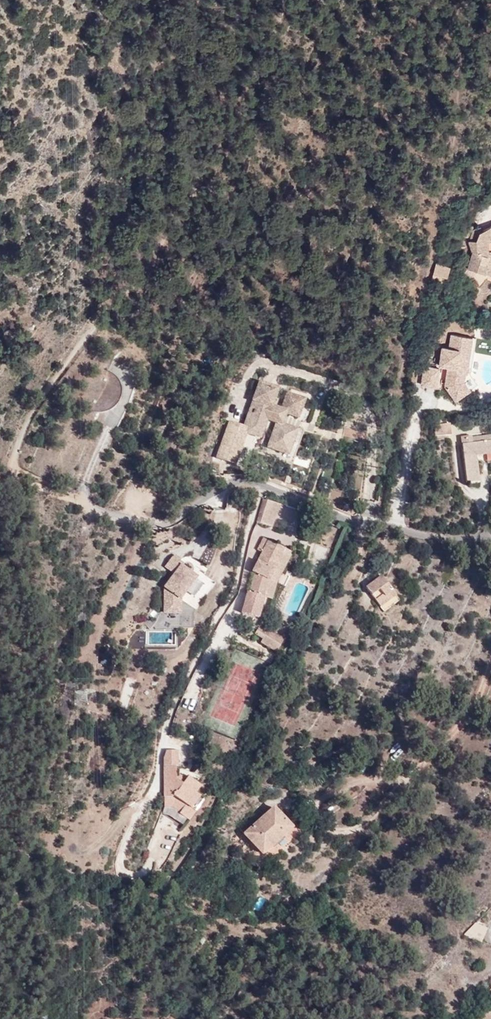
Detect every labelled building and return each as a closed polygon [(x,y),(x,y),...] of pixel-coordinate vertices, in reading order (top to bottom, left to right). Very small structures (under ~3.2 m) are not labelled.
[(477,241),(469,241),(473,250),(468,269),(490,274),(490,225),(483,230),(480,231),(477,241)] [(481,227),(472,231),(469,241),(477,241),(480,231),(483,230),(481,227)] [(447,258),(440,256),(438,262),(446,265),(447,258)] [(446,265),(438,262),(436,262),(432,279),(446,283),(451,266),(446,265)] [(470,390),(464,382),(472,338),(450,334),(448,348),(441,347),(438,365),(446,366),(443,385),(455,402),(470,390)] [(470,375),(476,338),(472,338),(464,382),(470,390),(478,385),(470,375)] [(436,388),(440,368),(424,366),(420,385),(436,388)] [(250,402),(251,403),(249,408),(283,421),(285,414),(298,419),(305,398),(286,392),(280,409),(271,406),(277,389),(258,383),(250,402)] [(265,421),(268,422),(274,424),(271,434),(266,448),(288,455),(297,429),(282,423),(283,421),(249,408),(246,416),(242,426),(223,419),(215,440),(220,443),(215,458),(233,464),(235,457),(238,458),(246,434),(259,439),(261,431),(265,421)] [(473,442),(473,437),(473,435),(461,436),(467,483),(480,481),(477,455),(490,454),(490,435),(488,435),(489,441),(473,442)] [(273,526),(280,505),(263,500),(256,522),(273,526)] [(256,562),(252,570),(255,572),(249,590),(247,590),(240,611),(257,616),(264,595),(270,578),(285,548),(263,537),(259,546),(263,549),(258,558),(262,560),(260,564),(256,562)] [(271,598),(277,581),(292,551),(285,548),(270,578),(264,595),(271,598)] [(178,565),(180,562),(173,556),(171,558),(164,567),(172,573),(178,565)] [(185,592),(196,578),(178,565),(172,573),(173,574),(162,588),(162,614),(179,615),(179,599),(185,592)] [(205,573),(200,570),(198,574),(199,574),(196,578),(185,592),(200,603),(214,583),(203,576),(205,573)] [(366,587),(380,606),(396,595),(382,575),(366,587)] [(384,612),(400,601),(396,595),(380,606),(384,612)] [(277,650),(284,637),(261,624),(254,633),(263,638),(261,641),(277,650)] [(149,632),(149,643),(173,643),(173,632),(149,632)] [(102,653),(99,662),(108,665),(111,656),(102,653)] [(162,748),(164,811),(198,810),(197,774),(178,775),(177,748),(162,748)] [(276,806),(264,817),(244,834),(267,860),(301,832),(296,826),(293,826),(276,806)] [(260,812),(240,829),(244,834),(264,817),(260,812)] [(258,913),(263,900),(256,898),(251,911),(258,913)] [(465,934),(482,941),(484,935),(470,930),(475,925),(471,923),(465,934)] [(488,928),(477,923),(475,925),(470,930),(484,935),(488,928)]
